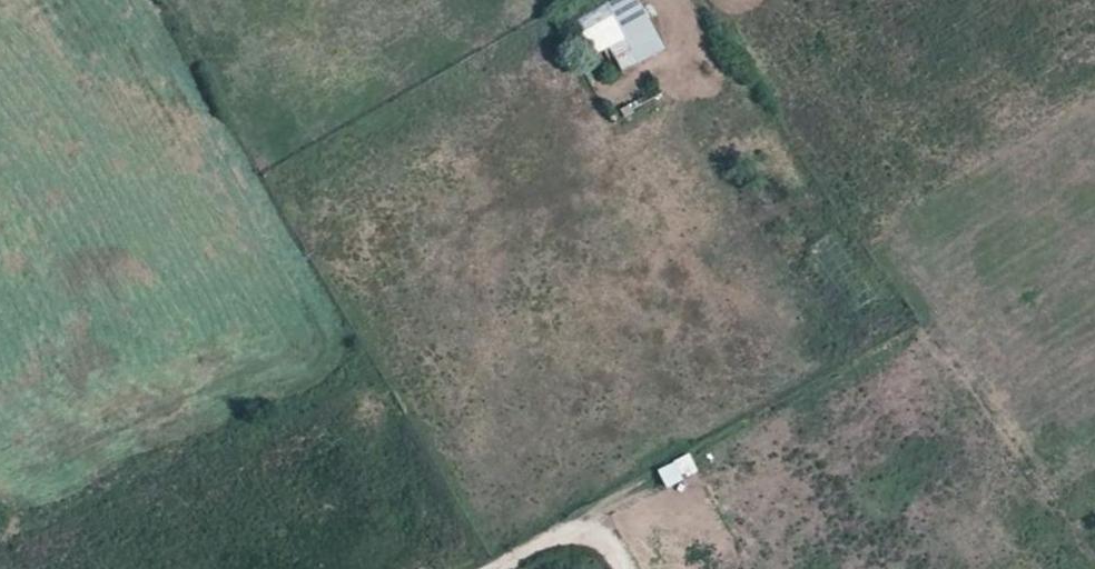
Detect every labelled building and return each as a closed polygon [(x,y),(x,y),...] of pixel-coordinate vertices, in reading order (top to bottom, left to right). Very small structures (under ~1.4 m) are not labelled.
[(610,47),(622,71),(666,49),(642,0),(610,0),(576,16),(595,54),(610,47)] [(691,454),(658,466),(665,486),(698,474),(691,454)]
